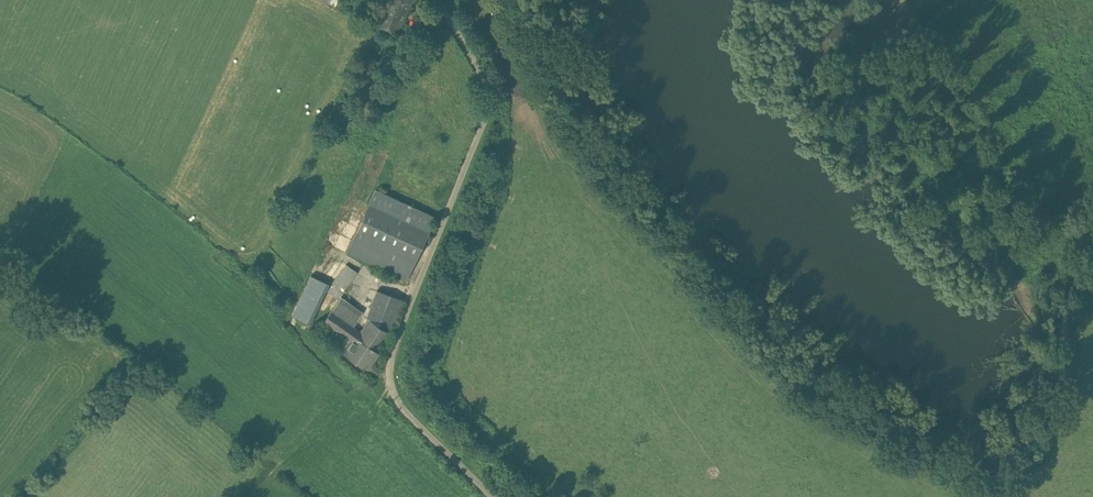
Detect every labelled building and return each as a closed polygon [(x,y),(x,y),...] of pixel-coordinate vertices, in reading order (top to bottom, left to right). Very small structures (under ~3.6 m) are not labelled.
[(376,23),(396,33),(412,0),(387,0),(376,23)] [(436,217),(375,189),(346,252),(407,280),(436,217)] [(347,264),(338,276),(349,283),(357,272),(347,264)] [(325,284),(310,276),(292,314),(310,324),(321,301),(318,299),(325,284)] [(338,276),(328,291),(338,299),(349,283),(338,276)] [(401,305),(379,294),(369,319),(390,333),(401,305)] [(361,331),(331,311),(324,320),(352,340),(354,341),(361,331)] [(361,331),(354,341),(352,340),(343,353),(351,358),(352,357),(369,368),(380,352),(378,351),(390,333),(369,319),(361,331)]
